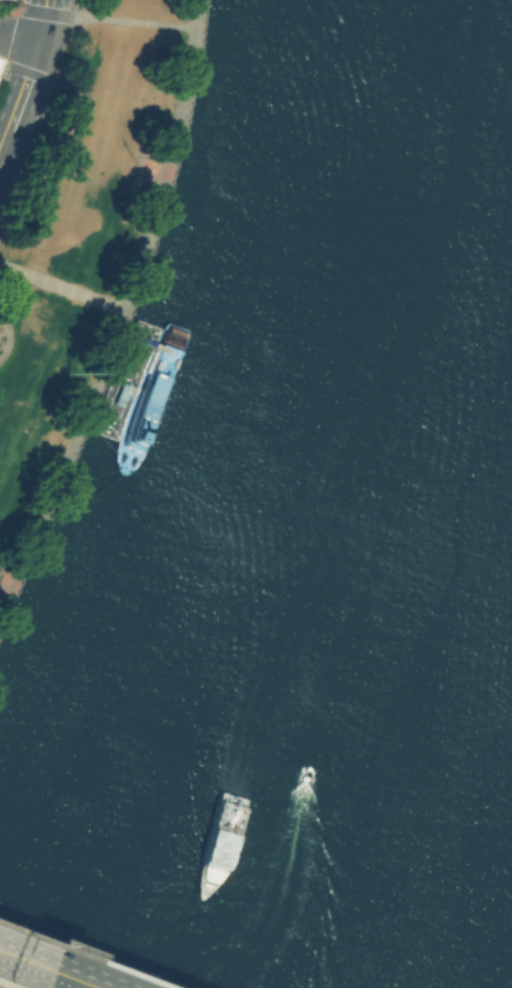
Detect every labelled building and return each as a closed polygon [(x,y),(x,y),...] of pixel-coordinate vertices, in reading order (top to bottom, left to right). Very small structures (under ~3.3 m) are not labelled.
[(140,320),(164,329),(120,440),(96,431),(140,320)] [(124,474),(133,473),(145,459),(157,433),(191,339),(191,331),(172,322),(166,327),(127,426),(120,452),(120,468),(124,474)]
